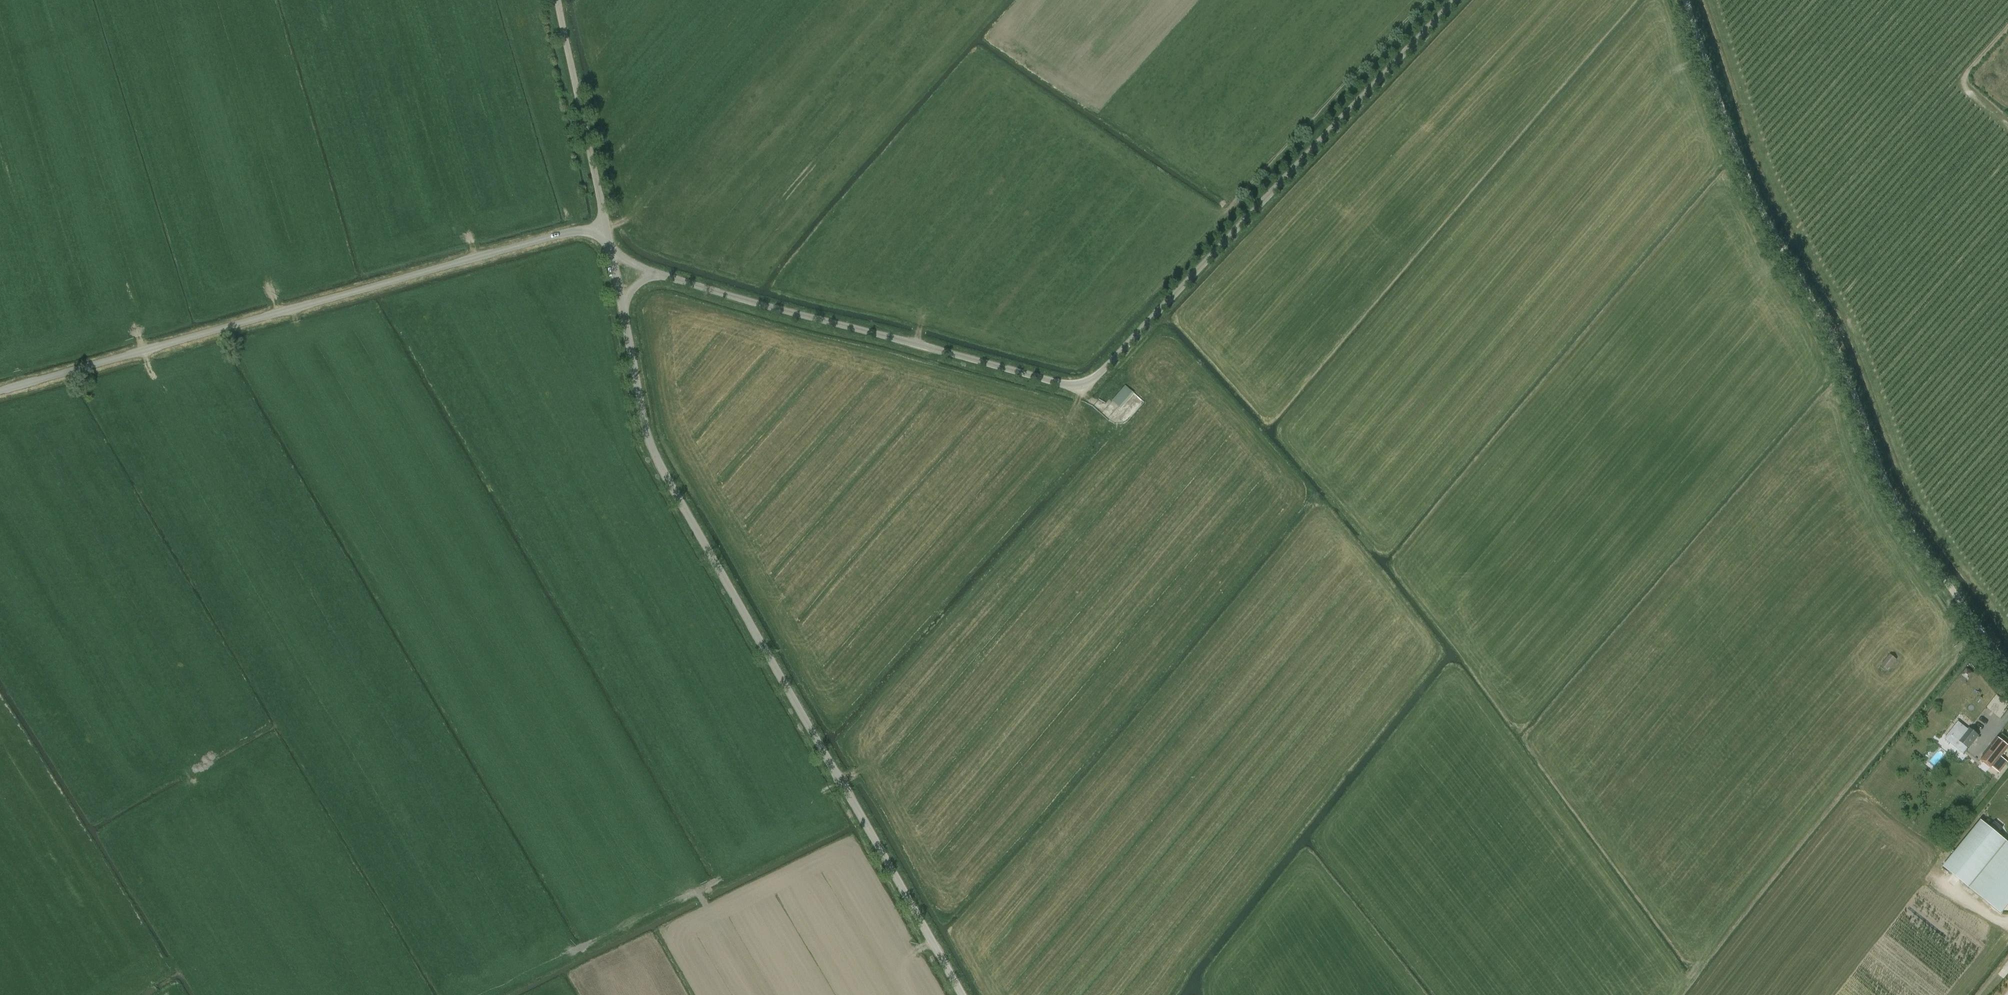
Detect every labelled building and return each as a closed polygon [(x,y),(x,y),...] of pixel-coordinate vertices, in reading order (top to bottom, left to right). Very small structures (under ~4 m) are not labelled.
[(1119,407),(1132,392),(1125,386),(1112,401),(1119,407)] [(1888,670),(1897,659),(1891,654),(1882,665),(1888,670)] [(1971,673),(1966,670),(1962,675),(1968,678),(1971,673)] [(1969,728),(1968,729),(1958,722),(1945,737),(1956,747),(1964,753),(1968,748),(1969,750),(1979,736),(1969,728)] [(2007,748),(2007,747),(1997,738),(1982,759),(2000,773),(2007,763),(2007,762),(2001,757),(2007,748)] [(2007,906),(2007,842),(1998,834),(2002,828),(1995,822),(1990,828),(1981,821),(1943,867),(1971,889),(2002,914),(2007,906)]
